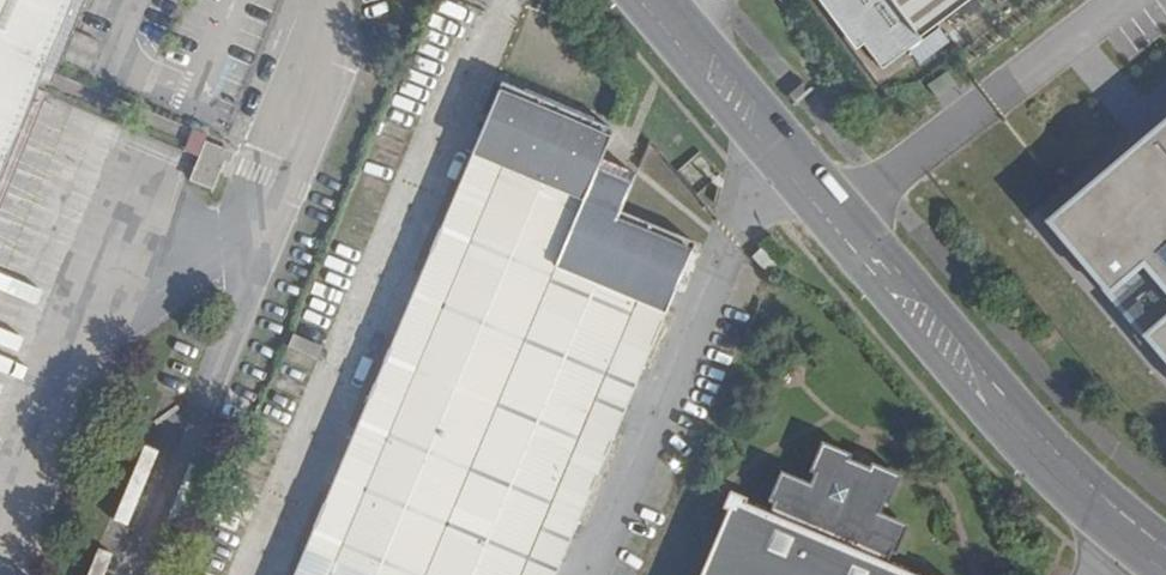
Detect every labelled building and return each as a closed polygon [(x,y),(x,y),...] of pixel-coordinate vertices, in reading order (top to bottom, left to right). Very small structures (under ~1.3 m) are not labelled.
[(39,78),(73,0),(0,0),(0,172),(39,78)] [(39,78),(51,83),(86,0),(73,0),(39,78)] [(851,53),(858,48),(877,72),(971,0),(812,0),(851,53)] [(611,134),(497,86),(301,549),(303,550),(363,574),(425,574),(600,160),(611,134)] [(1034,222),(1165,366),(1165,114),(1034,222)] [(238,151),(208,139),(192,176),(217,185),(226,161),(233,163),(238,151)] [(687,242),(620,214),(636,175),(600,160),(425,574),(546,574),(687,242)] [(697,574),(903,574),(881,566),(887,551),(893,554),(904,527),(872,514),(877,501),(885,505),(897,476),(866,463),(863,469),(842,460),(845,454),(815,442),(803,470),(813,474),(807,487),(775,474),(765,499),(772,502),(765,517),(740,507),(742,501),(723,493),(717,508),(724,511),(697,574)] [(303,550),(293,574),(363,574),(303,550)]
